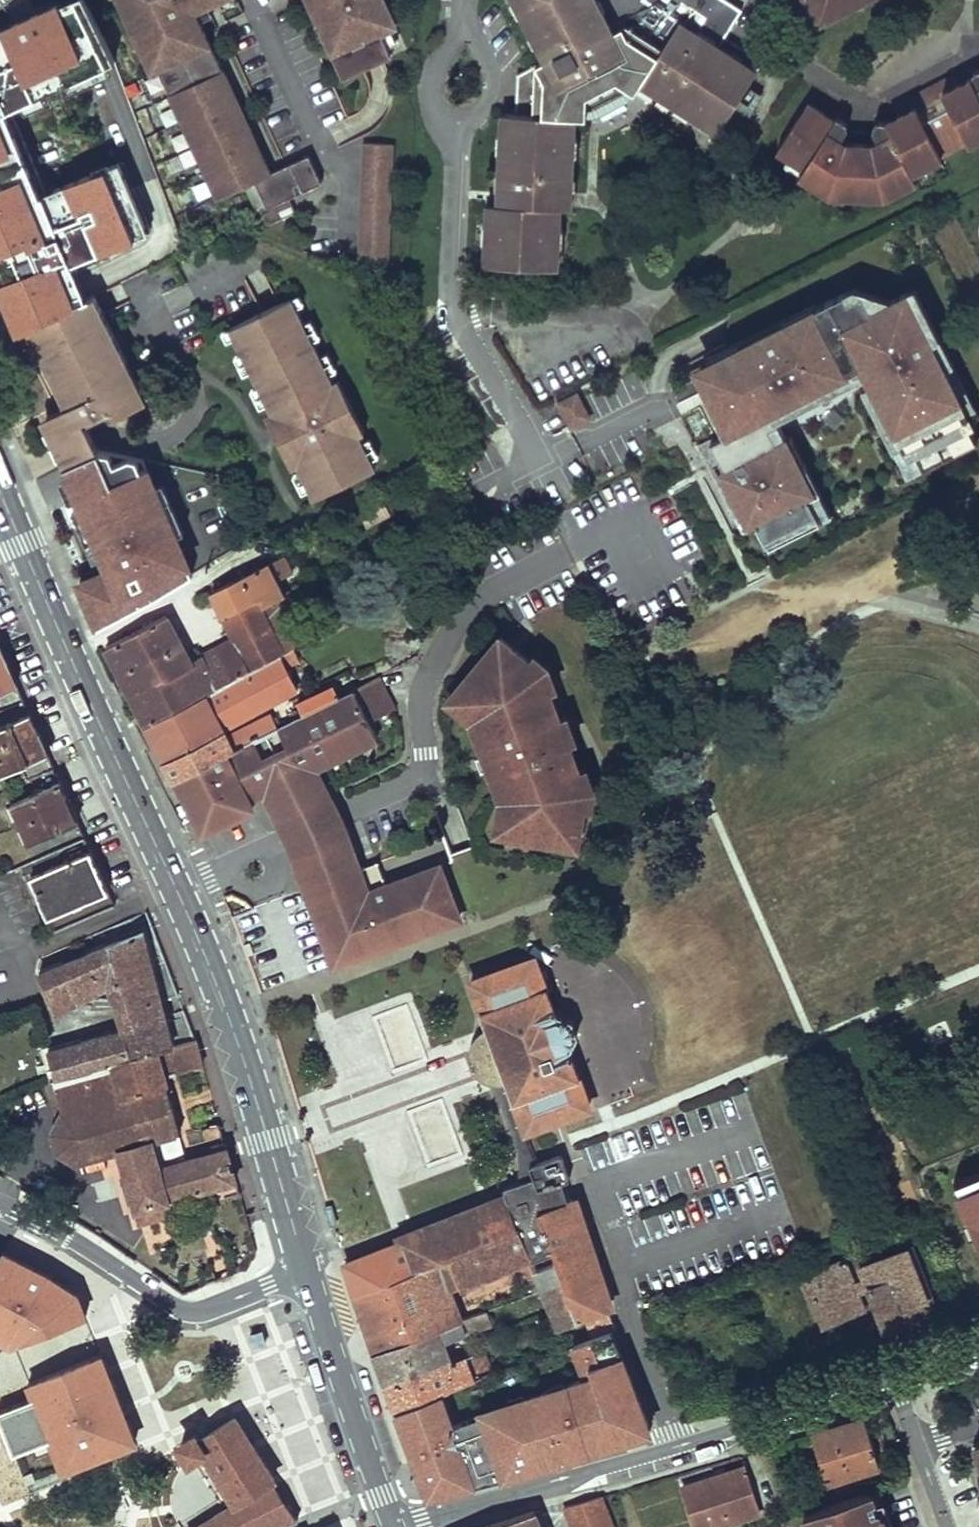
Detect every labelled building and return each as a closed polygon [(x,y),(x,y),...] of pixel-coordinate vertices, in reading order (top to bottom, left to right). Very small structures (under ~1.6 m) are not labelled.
[(17,333),(27,329),(86,300),(69,269),(157,227),(124,160),(49,195),(14,112),(115,62),(86,0),(67,0),(0,31),(0,290),(17,333)] [(129,0),(122,0),(126,9),(132,6),(129,0)] [(220,89),(230,84),(219,58),(208,63),(203,50),(213,45),(198,11),(224,0),(129,0),(132,6),(126,9),(130,18),(132,17),(137,26),(134,27),(142,46),(149,43),(161,70),(167,67),(225,198),(256,184),(268,210),(261,214),(268,228),(296,216),(290,201),(322,186),(310,159),(271,176),(265,162),(255,167),(243,141),(253,137),(242,110),(231,115),(220,89)] [(386,0),(309,0),(320,24),(325,22),(339,52),(333,55),(344,80),(394,58),(383,34),(399,27),(386,0)] [(526,16),(524,17),(545,59),(530,67),(530,80),(524,79),(523,98),(516,98),(515,114),(502,113),(498,204),(488,204),(487,222),(490,223),(489,246),(486,246),(485,265),(514,267),(518,264),(525,264),(528,267),(558,269),(559,250),(556,250),(557,226),(560,226),(561,208),(561,207),(556,206),(556,192),(571,193),(573,160),(570,160),(571,136),(574,136),(575,117),(586,117),(595,118),(600,115),(602,119),(626,107),(624,103),(630,100),(634,93),(635,93),(641,84),(657,94),(658,98),(671,107),(676,106),(692,116),(690,119),(700,125),(702,122),(718,132),(734,106),(745,89),(757,71),(725,50),(721,57),(715,53),(719,47),(680,22),(652,4),(610,26),(597,0),(518,0),(526,16)] [(526,16),(518,0),(515,0),(524,17),(526,16)] [(818,25),(835,16),(832,10),(843,4),(850,0),(805,0),(818,25)] [(847,10),(859,4),(857,0),(850,0),(843,4),(847,10)] [(835,16),(847,10),(843,4),(832,10),(835,16)] [(409,51),(399,27),(383,34),(394,58),(409,51)] [(161,70),(149,43),(142,46),(154,73),(161,70)] [(219,58),(213,45),(203,50),(208,63),(219,58)] [(721,57),(725,50),(719,47),(715,53),(721,57)] [(225,198),(167,67),(161,70),(218,201),(225,198)] [(523,98),(524,79),(530,80),(530,67),(517,74),(517,79),(516,98),(523,98)] [(846,123),(837,117),(835,120),(808,103),(777,151),(804,168),(799,176),(829,196),(837,196),(837,188),(857,189),(877,190),(877,197),(884,198),(917,181),(912,173),(942,158),(941,156),(936,146),(962,132),(967,142),(968,144),(978,139),(978,70),(973,73),(971,78),(957,86),(947,91),(942,82),(931,87),(929,93),(922,96),(917,95),(906,100),(911,110),(900,115),(886,123),(881,121),(874,124),(872,130),(879,142),(873,145),(846,144),(841,140),(848,129),(846,123)] [(942,82),(947,91),(957,86),(952,76),(942,82)] [(242,110),(230,84),(220,89),(231,115),(242,110)] [(929,93),(931,87),(924,91),(917,95),(922,96),(929,93)] [(744,112),(755,95),(745,89),(734,106),(744,112)] [(900,115),(911,110),(906,100),(896,106),(900,115)] [(962,132),(936,146),(941,156),(967,142),(962,132)] [(265,162),(253,137),(243,141),(255,167),(265,162)] [(388,267),(393,143),(366,142),(361,265),(388,267)] [(857,197),(857,189),(837,188),(837,196),(857,197)] [(857,197),(877,197),(877,190),(857,189),(857,197)] [(571,208),(571,193),(556,192),(556,206),(561,207),(561,208),(571,208)] [(712,444),(750,529),(809,499),(774,418),(865,372),(906,450),(974,417),(910,290),(891,301),(851,289),(692,368),(726,438),(712,444)] [(127,362),(94,296),(86,300),(27,329),(47,369),(53,367),(58,379),(53,381),(60,395),(66,392),(71,404),(66,407),(58,411),(68,432),(85,423),(112,410),(115,417),(142,404),(122,365),(127,362)] [(230,329),(234,338),(242,354),(251,371),(259,387),(267,405),(271,413),(266,416),(273,430),(278,427),(290,452),(285,454),(292,468),(298,465),(301,472),(310,490),(314,499),(376,468),(371,460),(363,442),(359,435),(365,432),(358,418),(352,421),(346,409),(340,396),(346,394),(339,380),(333,382),(327,370),(320,356),(313,341),(304,323),(296,308),(291,298),(230,329)] [(320,337),(311,319),(304,323),(313,341),(320,337)] [(227,342),(234,338),(230,329),(223,332),(227,342)] [(334,366),(328,352),(320,356),(327,370),(334,366)] [(244,375),(251,371),(242,354),(235,357),(244,375)] [(127,362),(122,365),(142,404),(147,401),(127,362)] [(53,367),(47,369),(53,381),(58,379),(53,367)] [(260,408),(267,405),(259,387),(251,390),(260,408)] [(66,407),(71,404),(66,392),(60,395),(66,407)] [(577,392),(556,402),(570,431),(592,420),(577,392)] [(346,409),(352,421),(358,418),(346,394),(340,396),(346,409)] [(52,440),(68,432),(58,411),(41,419),(52,440)] [(68,432),(52,440),(65,467),(99,450),(85,423),(68,432)] [(290,452),(278,427),(273,430),(285,454),(290,452)] [(368,439),(363,442),(371,460),(377,457),(368,439)] [(131,494),(172,587),(194,574),(144,460),(99,450),(65,467),(79,500),(104,488),(131,494)] [(302,494),(310,490),(301,472),(294,476),(302,494)] [(110,569),(80,582),(98,626),(154,598),(172,587),(131,494),(104,488),(79,500),(110,569)] [(359,510),(367,526),(393,512),(385,497),(359,510)] [(461,548),(455,538),(445,543),(451,554),(461,548)] [(212,591),(224,616),(257,599),(261,608),(285,596),(286,595),(269,563),(245,576),(245,575),(212,591)] [(298,624),(285,596),(261,608),(257,599),(224,616),(235,638),(218,647),(233,679),(280,655),(284,653),(275,637),(285,632),(298,624)] [(180,642),(166,616),(106,647),(112,659),(120,673),(180,642)] [(293,649),(285,632),(275,637),(284,653),(293,649)] [(501,800),(497,823),(510,825),(509,835),(496,833),(495,837),(508,839),(563,848),(567,822),(580,824),(583,809),(586,792),(578,771),(569,746),(568,744),(564,746),(555,722),(559,720),(558,718),(549,693),(549,692),(542,694),(536,678),(541,672),(528,661),(500,637),(454,694),(473,710),(467,717),(472,721),(484,754),(489,768),(501,800)] [(135,702),(146,725),(215,689),(206,667),(196,672),(190,661),(180,642),(120,673),(135,702)] [(24,699),(7,662),(0,646),(0,710),(24,699)] [(206,667),(215,689),(233,679),(218,647),(200,656),(206,667)] [(284,653),(280,655),(288,670),(301,664),(293,649),(284,653)] [(166,762),(174,779),(278,728),(272,713),(252,723),(253,724),(227,737),(224,732),(271,706),(270,703),(298,688),(288,670),(280,655),(233,679),(215,689),(146,725),(166,762)] [(206,667),(200,656),(190,661),(196,672),(206,667)] [(549,693),(556,690),(548,669),(532,656),(528,661),(541,672),(549,692),(549,693)] [(542,694),(549,692),(541,672),(536,678),(542,694)] [(375,680),(341,697),(304,715),(278,728),(174,779),(196,825),(248,800),(245,793),(260,786),(263,793),(276,818),(326,793),(314,768),(377,737),(377,736),(369,720),(364,709),(385,699),(375,680)] [(298,703),(304,715),(341,697),(335,685),(298,703)] [(467,717),(473,710),(454,694),(448,701),(467,717)] [(17,768),(23,781),(54,768),(40,736),(24,699),(0,710),(0,775),(17,768)] [(390,710),(385,699),(364,709),(369,720),(390,710)] [(564,746),(568,744),(559,720),(555,722),(564,746)] [(482,771),(489,768),(484,754),(477,756),(482,771)] [(29,795),(12,803),(30,845),(50,835),(56,849),(84,836),(70,804),(54,768),(23,781),(29,795)] [(583,809),(589,810),(593,789),(585,769),(578,771),(586,792),(583,809)] [(260,786),(245,793),(248,800),(263,793),(260,786)] [(347,837),(326,793),(276,818),(294,857),(303,854),(347,837)] [(252,809),(248,800),(196,825),(201,834),(252,809)] [(563,848),(576,850),(580,824),(567,822),(563,848)] [(496,833),(509,835),(510,825),(497,823),(496,833)] [(87,842),(84,836),(56,849),(58,855),(87,842)] [(456,910),(440,865),(386,885),(380,868),(367,873),(365,866),(359,868),(347,837),(303,854),(340,953),(456,910)] [(32,877),(56,932),(115,905),(103,878),(91,850),(32,877)] [(367,873),(380,868),(378,862),(365,866),(367,873)] [(143,931),(39,974),(55,1012),(109,983),(126,1028),(48,1051),(56,1079),(174,1047),(173,1045),(162,1002),(143,931)] [(505,1075),(514,1101),(515,1101),(526,1130),(590,1107),(579,1078),(580,1077),(569,1049),(571,1048),(577,1035),(572,1021),(558,1015),(557,1016),(546,987),(545,987),(534,958),(471,981),(482,1011),(481,1011),(488,1029),(491,1037),(481,1044),(477,1054),(484,1071),(493,1076),(503,1075),(505,1075)] [(395,1063),(425,1053),(407,1003),(378,1014),(395,1063)] [(518,1148),(521,1182),(534,1177),(530,1166),(536,1163),(503,1075),(493,1076),(484,1071),(477,1054),(481,1044),(491,1037),(488,1029),(482,1032),(477,1035),(473,1040),(471,1046),(469,1053),(469,1060),(471,1066),(474,1072),(478,1077),(481,1080),(485,1081),(489,1081),(491,1084),(495,1092),(502,1106),(507,1120),(513,1135),(518,1148)] [(174,1047),(56,1079),(65,1114),(53,1133),(59,1152),(77,1163),(119,1151),(141,1223),(174,1213),(170,1200),(236,1180),(231,1164),(220,1124),(202,1130),(209,1154),(161,1168),(153,1141),(182,1132),(166,1076),(204,1065),(195,1038),(173,1045),(174,1047)] [(419,1106),(430,1140),(452,1133),(441,1099),(419,1106)] [(0,1138),(0,1156),(8,1143),(0,1138)] [(570,1179),(562,1155),(536,1163),(530,1166),(534,1177),(521,1182),(503,1188),(507,1199),(402,1241),(414,1271),(414,1272),(519,1228),(531,1262),(552,1254),(554,1260),(552,1261),(554,1265),(554,1266),(557,1265),(563,1282),(571,1304),(578,1322),(585,1319),(609,1311),(572,1198),(568,1199),(563,1182),(570,1179)] [(957,1187),(978,1178),(978,1167),(953,1177),(957,1187)] [(978,1239),(978,1178),(957,1187),(978,1239)] [(364,1319),(369,1336),(392,1327),(394,1332),(419,1322),(418,1320),(428,1316),(427,1313),(455,1303),(451,1292),(449,1285),(458,1280),(461,1288),(523,1261),(536,1293),(542,1290),(563,1282),(557,1265),(554,1266),(534,1272),(531,1262),(519,1228),(414,1272),(414,1271),(355,1294),(364,1319)] [(869,1290),(884,1329),(935,1308),(910,1248),(860,1268),(863,1277),(852,1282),(843,1260),(803,1276),(823,1325),(863,1309),(857,1295),(869,1290)] [(5,1348),(112,1302),(0,1251),(0,1345),(5,1348)] [(451,1292),(461,1288),(458,1280),(449,1285),(451,1292)] [(542,1290),(551,1312),(558,1309),(571,1304),(563,1282),(542,1290)] [(369,1336),(375,1353),(461,1320),(455,1303),(427,1313),(428,1316),(418,1320),(419,1322),(394,1332),(392,1327),(369,1336)] [(578,1322),(571,1304),(558,1309),(565,1328),(578,1322)] [(558,1309),(551,1312),(558,1331),(565,1328),(558,1309)] [(379,1365),(386,1385),(452,1361),(444,1342),(466,1335),(465,1332),(491,1323),(487,1311),(461,1320),(375,1353),(379,1365)] [(585,1319),(592,1337),(612,1330),(615,1329),(609,1311),(585,1319)] [(665,1321),(661,1312),(647,1317),(651,1326),(665,1321)] [(521,1336),(517,1325),(503,1330),(507,1341),(521,1336)] [(266,1342),(262,1330),(250,1334),(254,1346),(266,1342)] [(510,1446),(517,1473),(652,1431),(612,1330),(592,1337),(537,1358),(508,1364),(483,1375),(490,1394),(510,1446)] [(390,1396),(396,1411),(449,1388),(474,1379),(465,1357),(452,1361),(386,1385),(390,1396)] [(102,1358),(0,1399),(0,1458),(16,1495),(138,1437),(102,1358)] [(400,1422),(404,1431),(490,1394),(483,1375),(474,1379),(449,1388),(396,1411),(400,1422)] [(490,1394),(404,1431),(409,1445),(416,1464),(418,1471),(510,1446),(490,1394)] [(198,1526),(276,1526),(299,1518),(237,1417),(200,1440),(196,1434),(180,1445),(190,1460),(202,1452),(235,1504),(198,1526)] [(812,1435),(826,1483),(879,1466),(864,1418),(812,1435)] [(510,1446),(418,1471),(423,1485),(427,1498),(517,1473),(510,1446)] [(696,1526),(721,1526),(759,1514),(744,1467),(683,1488),(696,1526)] [(809,1526),(888,1526),(876,1491),(805,1515),(809,1526)] [(601,1496),(593,1498),(602,1520),(609,1518),(601,1496)] [(564,1506),(572,1526),(613,1526),(609,1518),(602,1520),(593,1498),(564,1506)] [(485,1526),(541,1526),(534,1511),(485,1526)]
